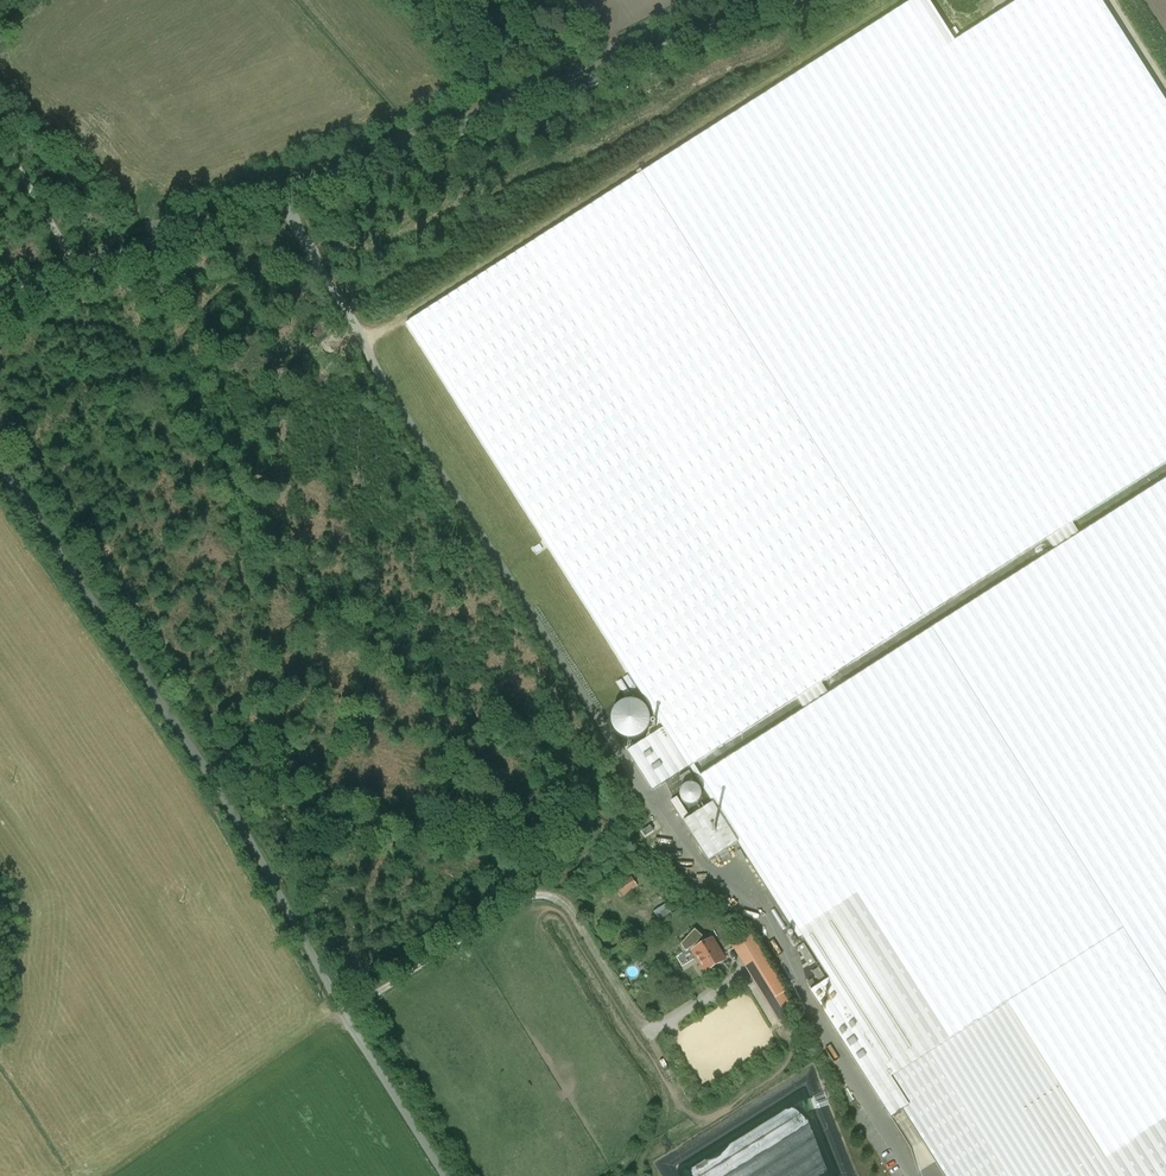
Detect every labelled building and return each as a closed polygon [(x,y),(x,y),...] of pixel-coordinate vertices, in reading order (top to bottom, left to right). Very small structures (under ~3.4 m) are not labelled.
[(407,321),(664,725),(627,749),(653,791),(689,768),(694,765),(797,699),(822,684),(1047,540),(1072,524),(1165,464),(1165,399),(913,3),(407,321)] [(2,444),(10,439),(0,425),(0,441),(2,444)] [(702,777),(694,765),(689,768),(712,804),(683,822),(709,861),(741,841),(829,979),(810,991),(891,1118),(903,1111),(944,1175),(1165,1175),(1165,481),(1080,535),(1055,552),(829,695),(804,711),(702,777)] [(1072,524),(1047,540),(1055,552),(1080,535),(1072,524)] [(822,684),(797,699),(804,711),(829,695),(822,684)] [(616,730),(622,735),(629,736),(635,736),(641,733),(646,728),(648,721),(649,714),(645,706),(640,701),(632,699),(625,699),(618,703),(613,709),(611,716),(612,724),(616,730)] [(690,785),(689,785),(687,786),(685,787),(684,788),(682,790),(681,791),(681,793),(681,795),(681,797),(681,799),(682,801),(683,802),(684,804),(685,805),(687,806),(689,807),(691,807),(693,807),(694,807),(696,806),(698,805),(699,804),(701,802),(701,800),(702,799),(702,797),(702,795),(702,793),(701,791),(700,790),(699,788),(698,787),(696,786),(694,785),(692,785),(690,785)] [(616,798),(616,801),(618,804),(622,805),(625,803),(626,800),(626,797),(623,795),(620,794),(617,795),(616,798)] [(651,826),(643,832),(646,837),(654,831),(651,826)] [(631,878),(612,885),(617,897),(636,890),(631,878)] [(657,920),(671,913),(666,904),(652,911),(657,920)] [(694,951),(699,948),(698,945),(704,938),(695,930),(681,946),(686,953),(692,949),(694,951)] [(785,992),(750,935),(733,945),(780,1022),(794,1013),(793,1013),(782,994),(785,992)] [(694,951),(693,952),(706,973),(725,961),(712,940),(699,948),(694,951)] [(826,980),(819,968),(813,972),(820,984),(826,980)] [(812,980),(807,983),(812,990),(817,987),(812,980)]
